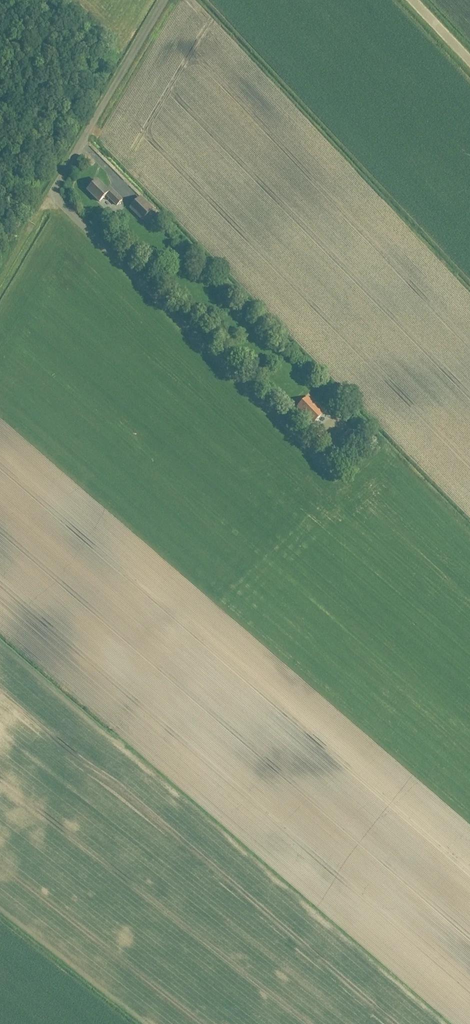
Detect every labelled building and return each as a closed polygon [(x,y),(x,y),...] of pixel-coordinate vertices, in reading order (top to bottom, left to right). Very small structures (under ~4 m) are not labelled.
[(117,205),(123,200),(110,187),(108,190),(98,180),(88,190),(100,202),(107,195),(117,205)] [(153,210),(140,198),(131,208),(143,220),(152,210),(153,210)] [(152,210),(143,220),(148,225),(157,215),(152,210)] [(324,413),(308,397),(298,406),(314,423),(324,413)]
